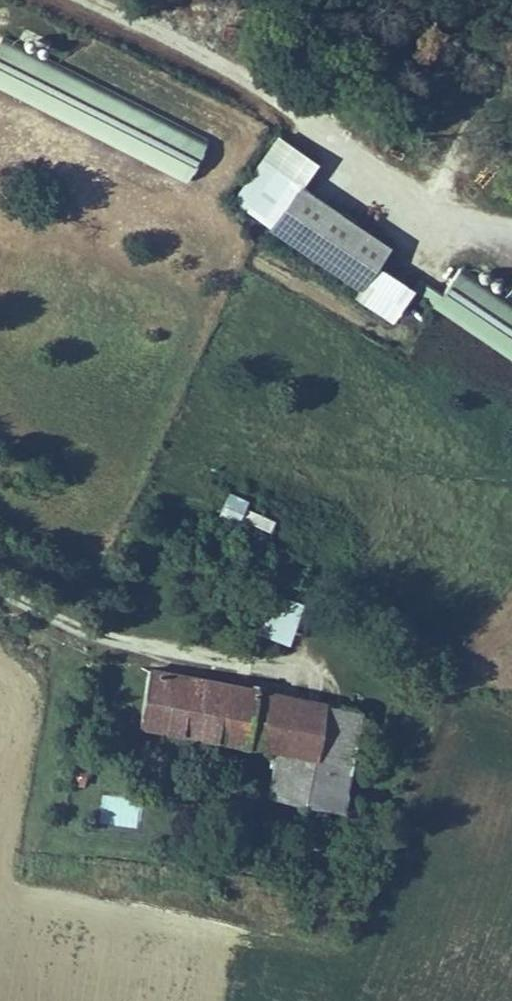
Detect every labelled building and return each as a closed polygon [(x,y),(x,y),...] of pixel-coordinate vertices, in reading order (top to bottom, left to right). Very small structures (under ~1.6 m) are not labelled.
[(207,134),(2,34),(0,38),(0,88),(186,178),(207,134)] [(301,179),(317,156),(278,129),(231,198),(270,225),(301,179)] [(301,179),(270,225),(361,286),(379,260),(392,241),(301,179)] [(417,286),(379,260),(361,286),(356,294),(393,320),(417,286)] [(461,265),(443,292),(434,305),(433,307),(511,359),(511,298),(461,265)] [(416,294),(434,305),(443,292),(425,280),(416,294)] [(270,531),(274,518),(247,509),(251,497),(226,490),(218,516),(270,531)] [(290,638),(303,595),(274,586),(261,629),(290,638)] [(281,749),(273,792),(342,805),(361,705),(151,665),(140,722),(281,749)] [(91,755),(75,752),(71,774),(86,777),(91,755)] [(96,824),(139,830),(144,797),(101,791),(96,824)]
